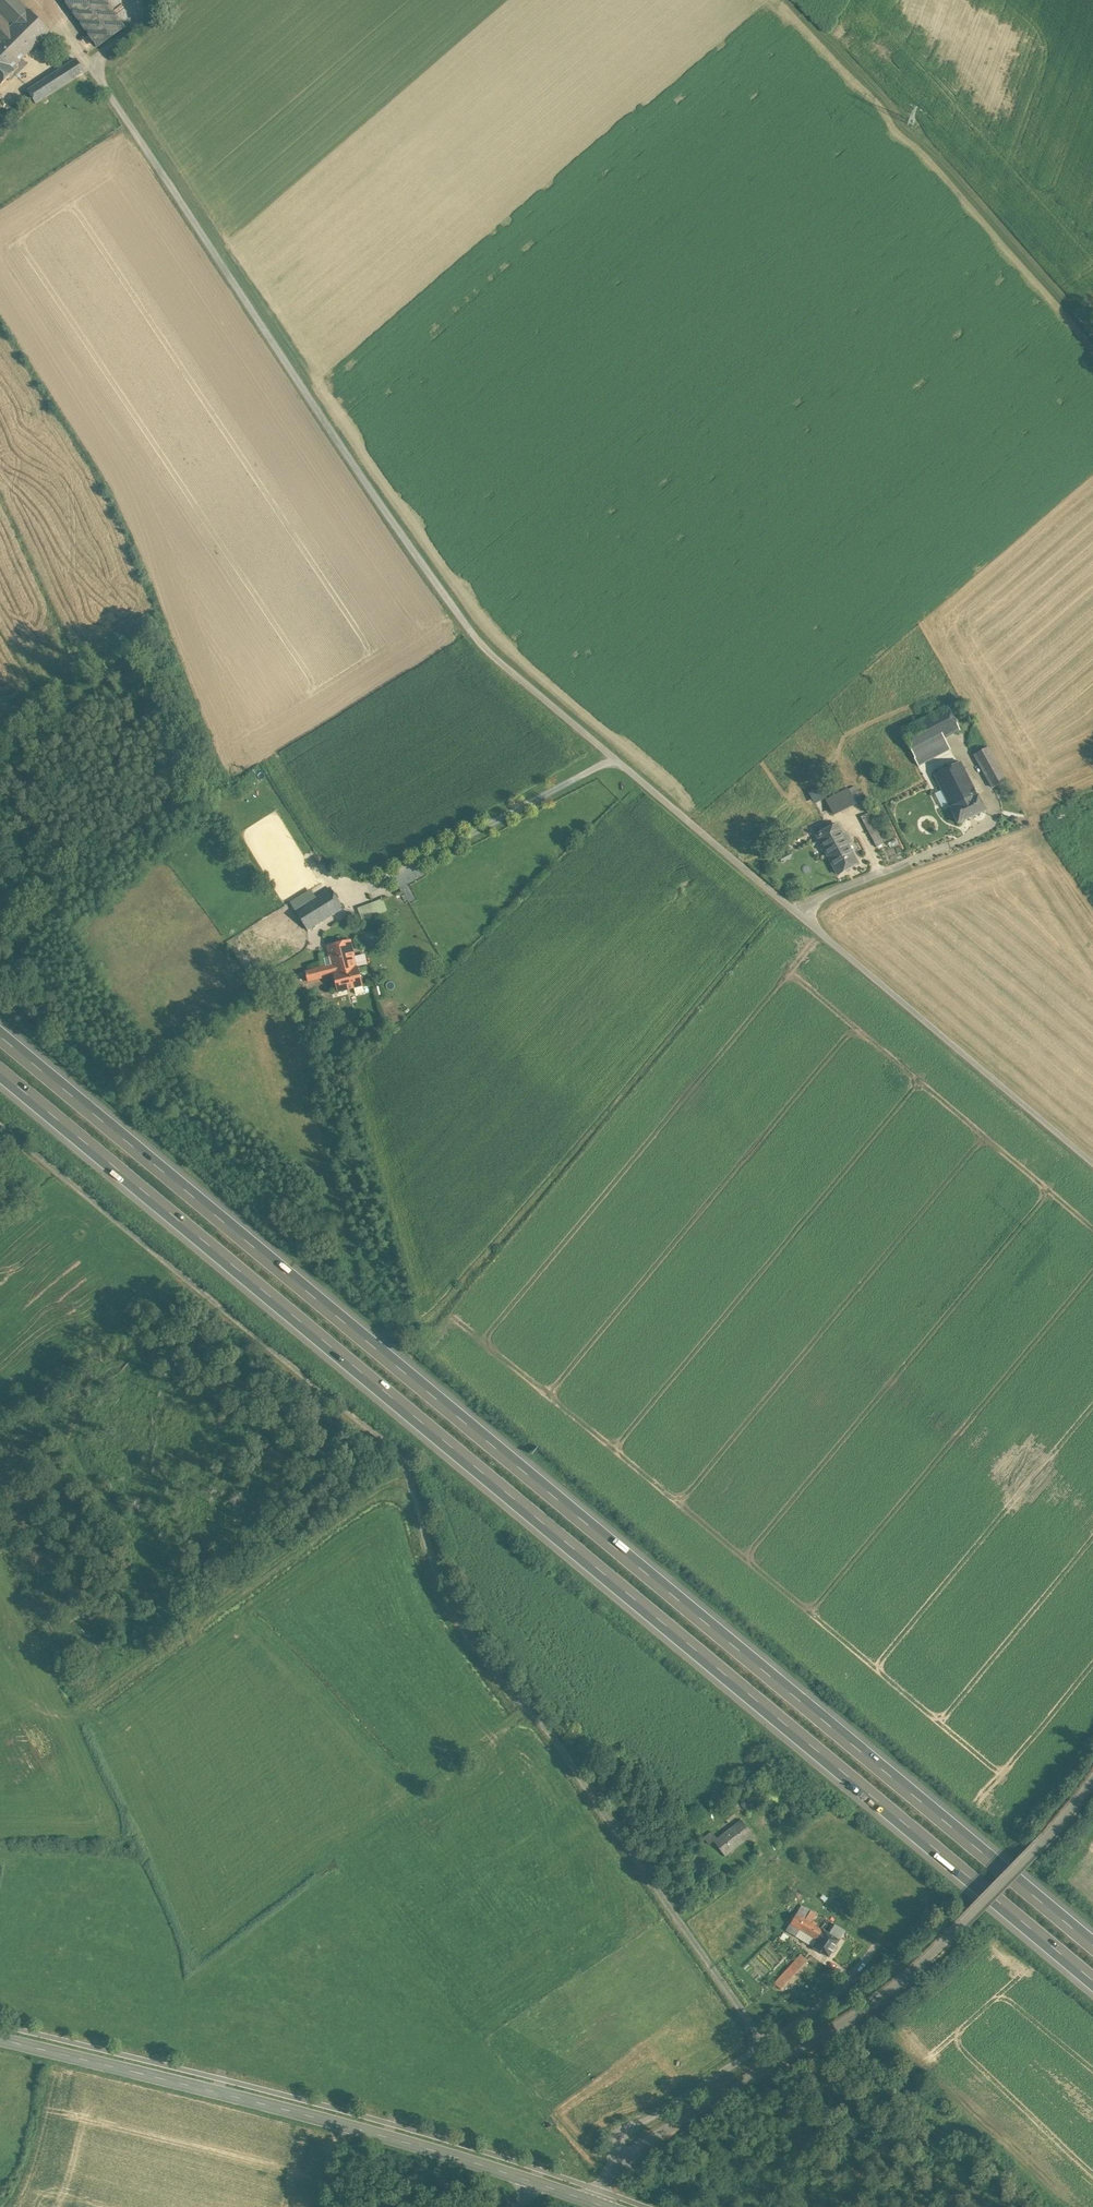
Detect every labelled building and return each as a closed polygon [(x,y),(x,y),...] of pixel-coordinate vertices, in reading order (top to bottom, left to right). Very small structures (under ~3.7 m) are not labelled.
[(19,0),(0,0),(0,43),(18,62),(50,31),(19,0)] [(105,0),(65,0),(98,46),(124,27),(105,0)] [(0,43),(0,86),(14,72),(11,69),(18,62),(0,43)] [(77,59),(45,80),(53,92),(85,72),(77,59)] [(45,80),(28,91),(36,103),(53,92),(45,80)] [(947,707),(901,731),(913,754),(936,742),(944,738),(959,730),(947,707)] [(944,738),(936,742),(941,753),(950,748),(944,738)] [(936,742),(913,754),(915,758),(914,759),(918,765),(941,753),(936,742)] [(997,764),(988,747),(975,754),(985,773),(997,764)] [(960,762),(934,775),(942,791),(949,805),(951,808),(978,796),(960,762)] [(997,764),(985,773),(993,788),(1006,780),(997,764)] [(825,797),(819,786),(808,792),(814,802),(825,797)] [(848,790),(851,795),(858,791),(855,786),(848,790)] [(848,790),(827,801),(834,815),(855,804),(851,795),(848,790)] [(858,791),(851,795),(855,804),(862,800),(858,791)] [(942,808),(949,805),(942,791),(935,795),(942,808)] [(951,808),(950,808),(958,824),(986,811),(978,795),(978,796),(951,808)] [(872,812),(861,817),(877,847),(884,843),(874,826),(876,825),(873,820),(875,818),(872,812)] [(824,825),(814,830),(818,835),(827,830),(824,825)] [(827,830),(818,835),(830,858),(849,847),(837,825),(827,830)] [(849,847),(830,858),(839,874),(858,863),(849,847)] [(780,859),(782,864),(793,858),(791,854),(780,859)] [(331,888),(295,911),(308,931),(344,908),(331,888)] [(380,897),(380,907),(390,907),(391,898),(380,897)] [(373,901),(359,907),(363,918),(377,913),(373,901)] [(351,940),(327,946),(331,964),(334,973),(358,967),(351,940)] [(358,965),(366,964),(365,954),(357,955),(358,965)] [(326,966),(306,971),(308,981),(328,976),(326,966)] [(334,973),(333,973),(334,975),(338,992),(354,988),(363,986),(358,967),(334,973)] [(363,986),(354,988),(356,994),(364,992),(363,986)] [(717,1839),(714,1841),(725,1856),(753,1835),(741,1820),(717,1839)] [(712,1832),(704,1837),(709,1844),(714,1841),(717,1839),(712,1832)] [(796,1914),(786,1931),(796,1936),(800,1929),(799,1929),(804,1920),(796,1914)] [(823,1931),(804,1920),(799,1929),(800,1929),(817,1940),(823,1931)] [(829,1934),(823,1930),(817,1940),(813,1947),(829,1957),(845,1931),(835,1925),(829,1934)] [(801,1954),(775,1983),(781,1989),(807,1960),(801,1954)]
